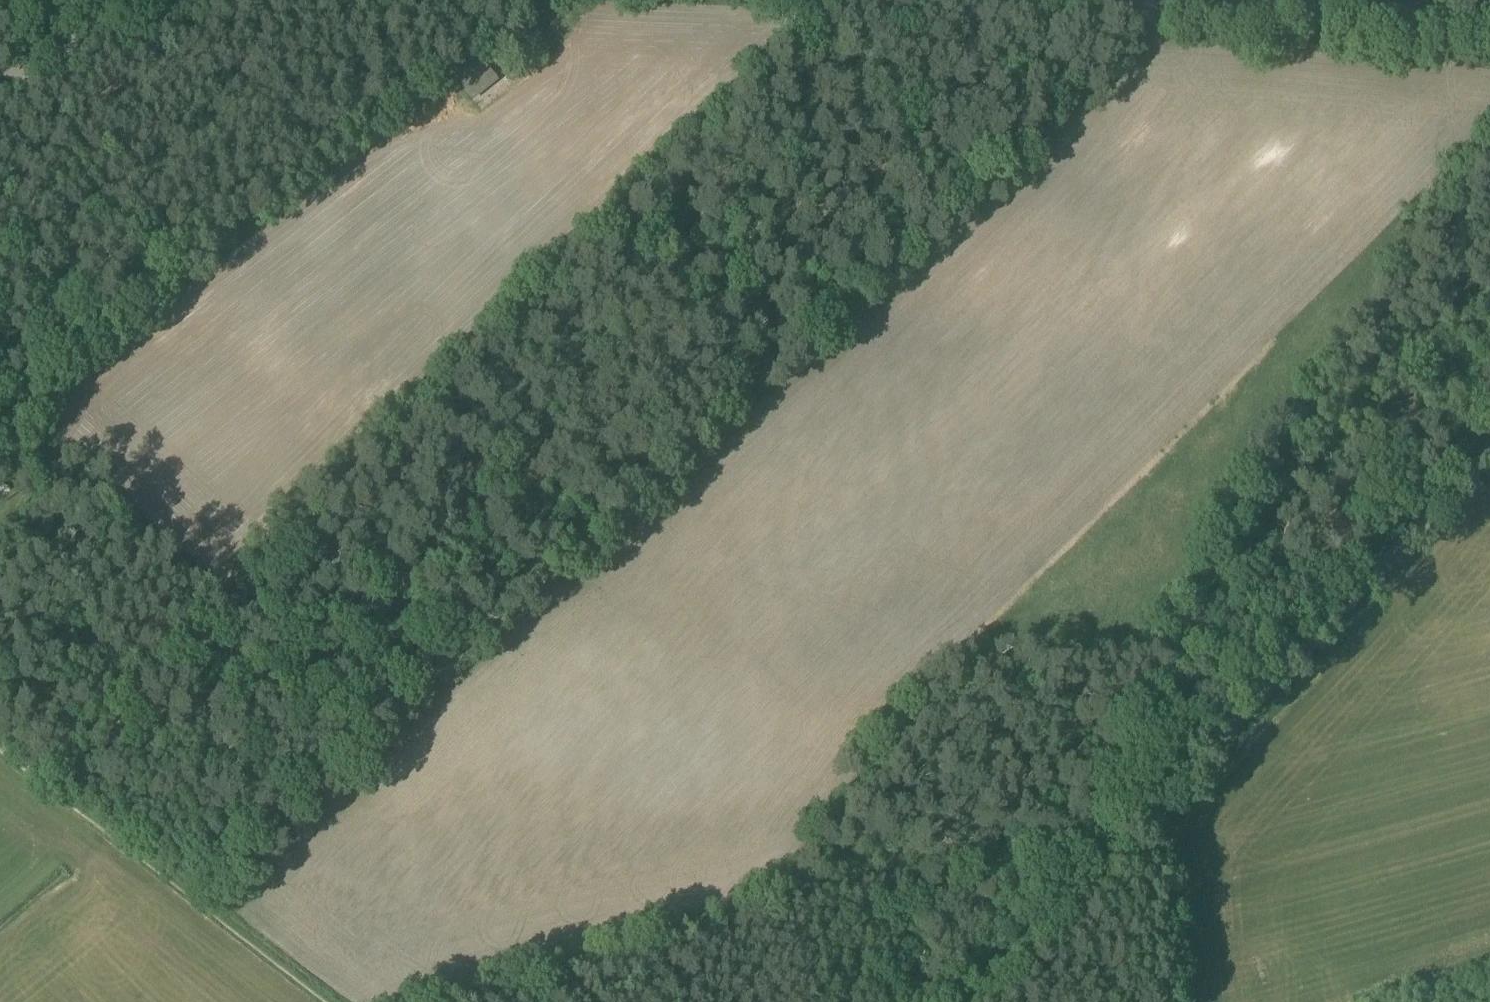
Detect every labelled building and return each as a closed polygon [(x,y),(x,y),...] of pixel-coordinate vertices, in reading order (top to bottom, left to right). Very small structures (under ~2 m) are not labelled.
[(489,63),(465,84),(482,104),(507,83),(489,63)]
